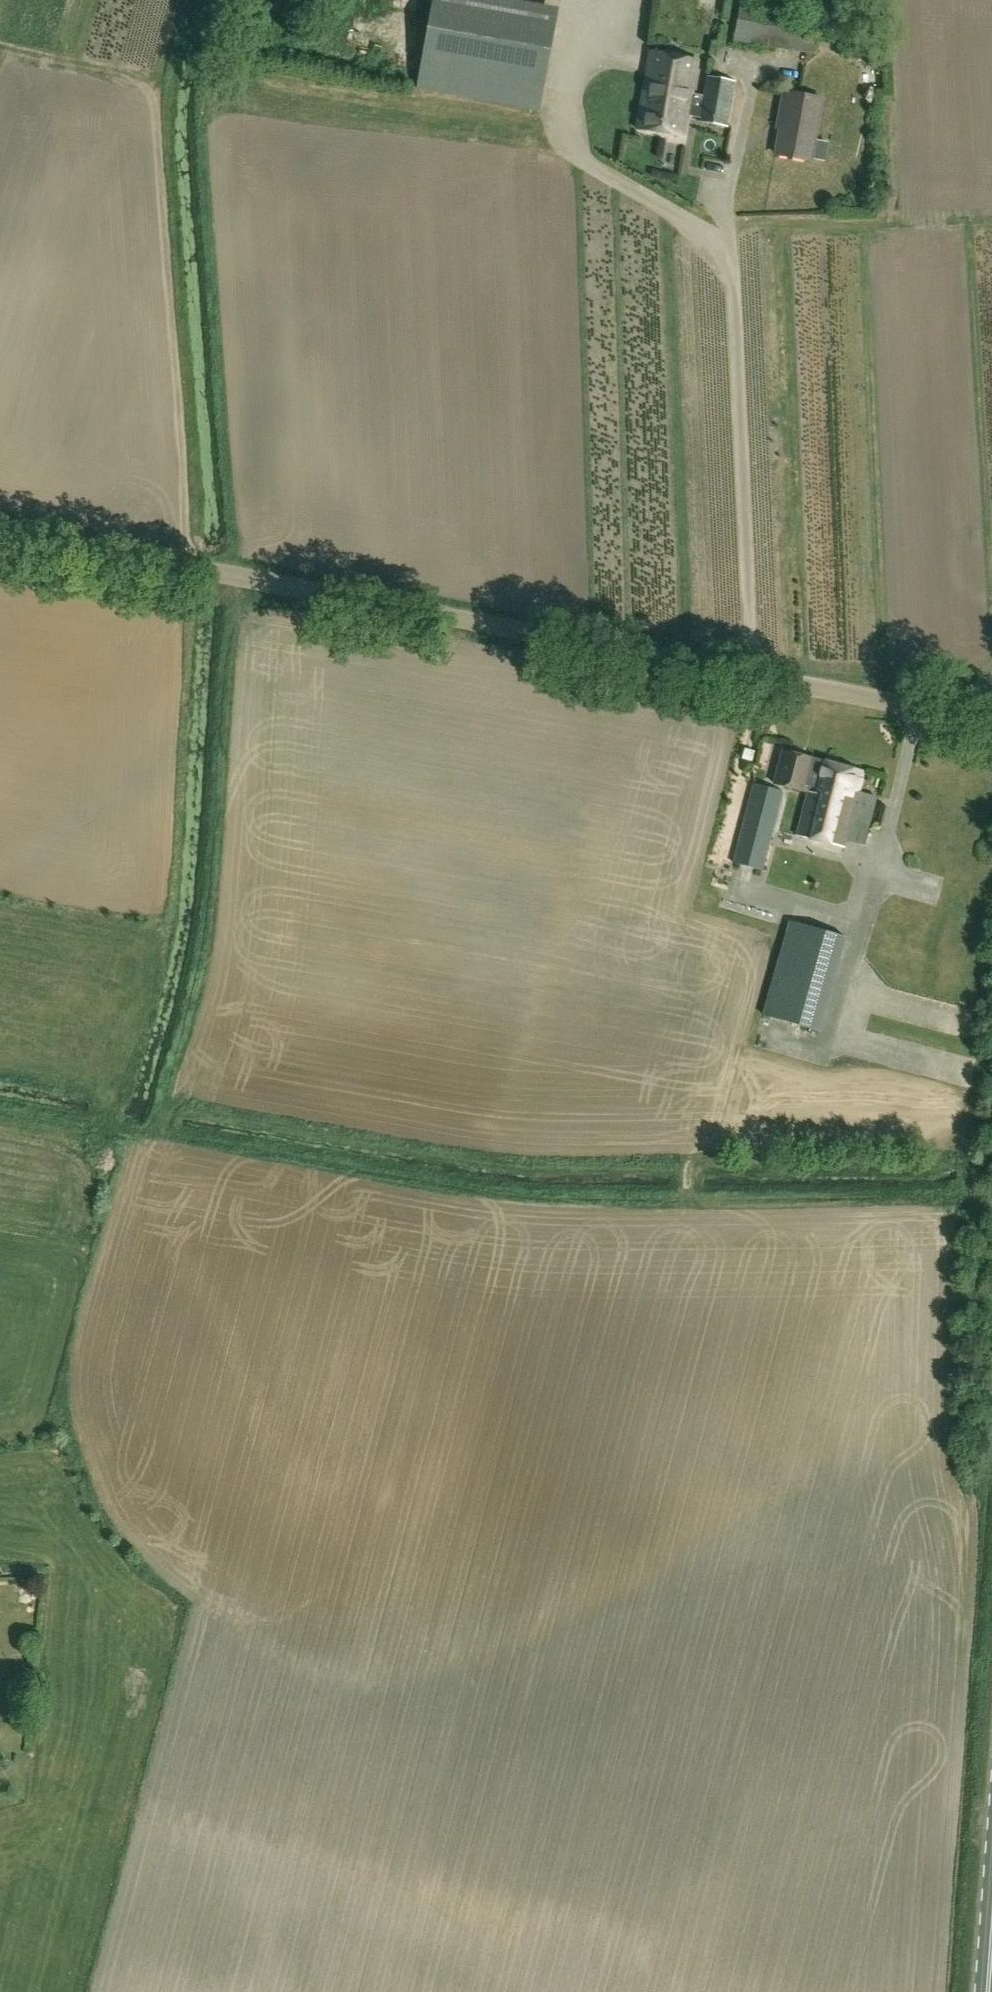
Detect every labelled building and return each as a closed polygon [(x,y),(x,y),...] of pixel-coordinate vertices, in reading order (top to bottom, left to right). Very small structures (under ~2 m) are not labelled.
[(819,53),(825,14),(742,1),(736,40),(819,53)] [(541,110),(556,25),(432,2),(416,88),(541,110)] [(700,118),(699,122),(714,124),(728,127),(736,81),(706,76),(703,95),(693,93),(699,59),(652,51),(638,128),(686,137),(689,116),(700,118)] [(814,161),(825,98),(789,91),(783,121),(788,122),(787,130),(785,129),(780,155),(814,161)] [(810,787),(816,760),(783,751),(775,785),(804,792),(806,786),(810,787)] [(810,787),(797,836),(844,849),(846,841),(864,846),(875,803),(868,801),(869,797),(858,794),(864,772),(816,760),(810,787)] [(783,791),(755,784),(735,863),(763,870),(783,791)] [(847,937),(793,921),(765,1015),(820,1031),(847,937)] [(870,1029),(869,1042),(886,1044),(888,1031),(870,1029)] [(1,1738),(0,1739),(0,1764),(10,1760),(1,1738)]
